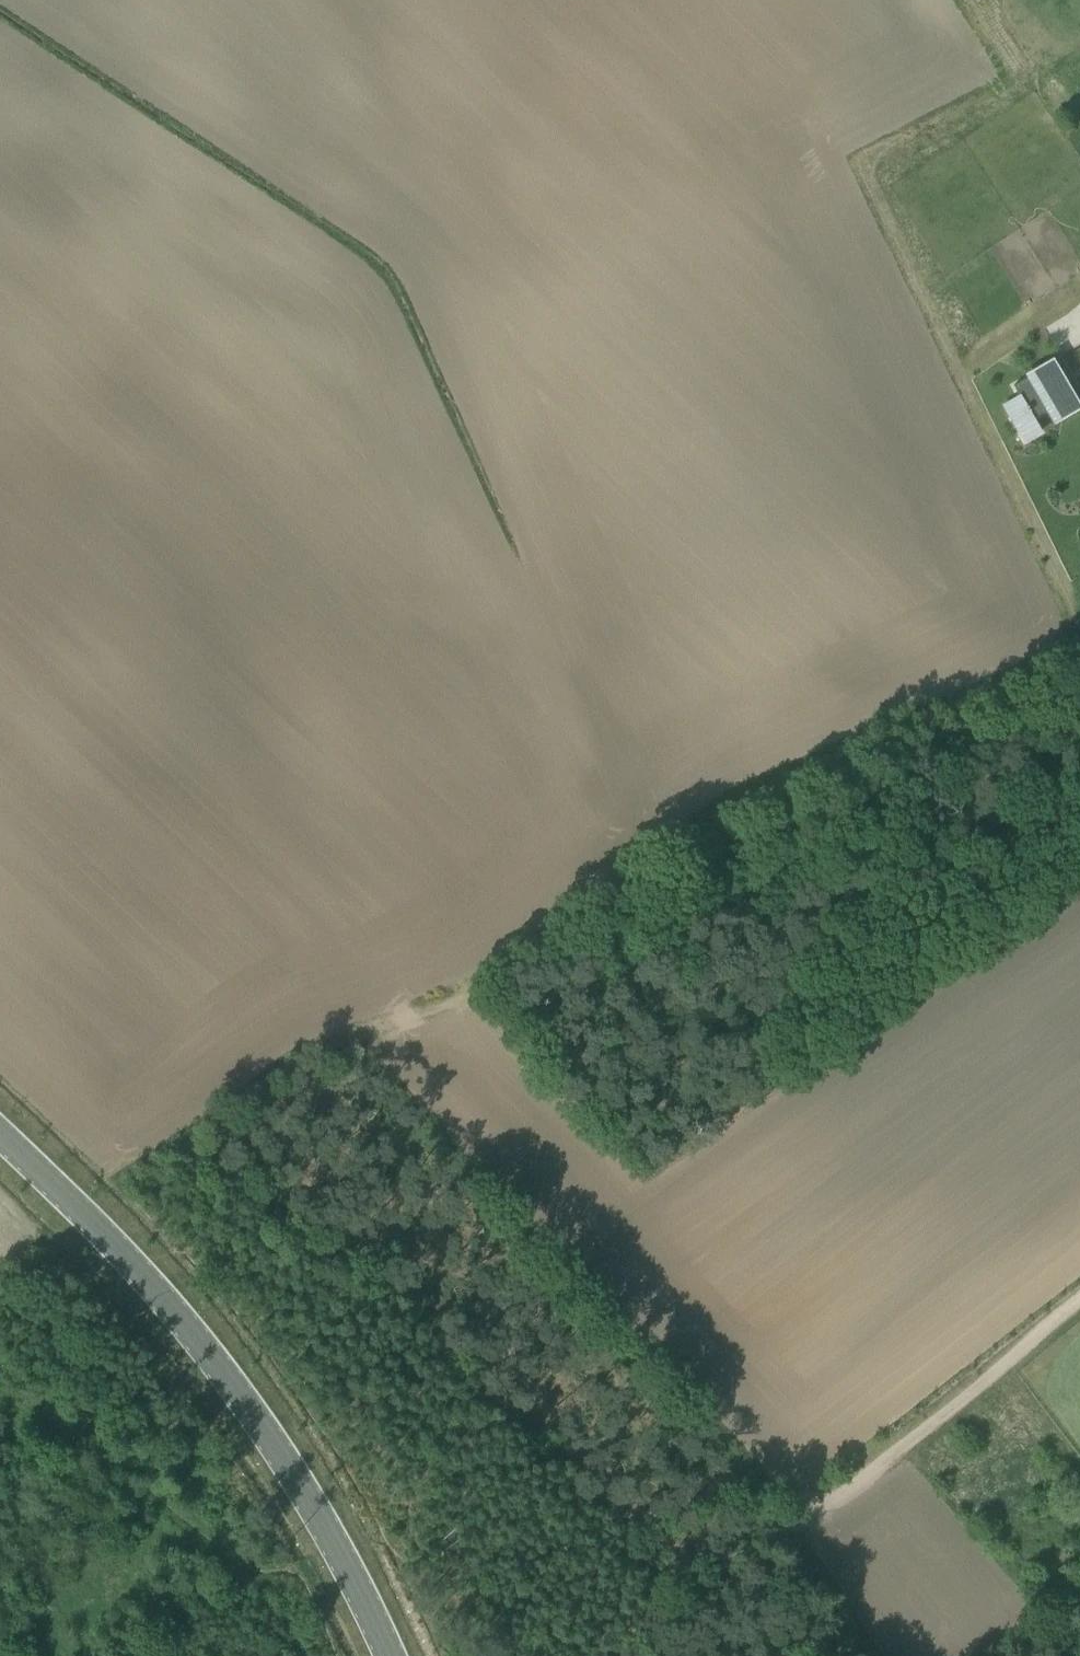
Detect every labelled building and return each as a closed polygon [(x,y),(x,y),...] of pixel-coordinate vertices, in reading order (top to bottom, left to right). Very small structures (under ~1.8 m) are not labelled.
[(1009,417),(1024,442),(1040,432),(1033,419),(1034,419),(1047,411),(1055,425),(1079,410),(1079,406),(1078,401),(1079,400),(1079,392),(1060,358),(1054,362),(1052,358),(1025,374),(1027,377),(1013,386),(1018,395),(1025,408),(1009,417)]
